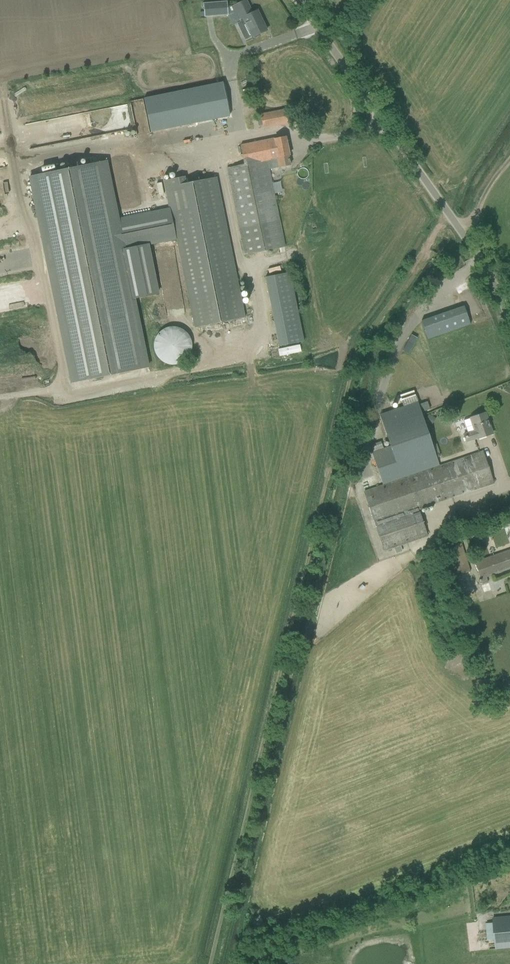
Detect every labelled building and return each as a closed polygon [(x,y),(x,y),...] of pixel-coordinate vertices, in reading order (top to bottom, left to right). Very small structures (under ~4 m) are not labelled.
[(245,0),(233,6),(240,22),(236,24),(244,40),(252,36),(252,37),(266,31),(257,11),(252,13),(245,0)] [(203,4),(204,17),(228,15),(226,2),(203,4)] [(225,82),(143,95),(149,130),(231,117),(225,82)] [(261,115),(263,128),(291,123),(288,109),(261,115)] [(290,165),(288,156),(289,156),(285,136),(241,146),(245,165),(227,168),(245,255),(285,247),(267,161),(270,160),(272,169),(279,167),(279,168),(290,165)] [(106,161),(30,176),(72,383),(148,367),(134,299),(157,294),(147,244),(176,238),(194,328),(245,317),(217,177),(186,183),(185,176),(163,181),(169,208),(168,209),(118,220),(106,161)] [(265,277),(279,346),(304,341),(290,272),(265,277)] [(427,339),(470,324),(464,306),(421,321),(427,339)] [(154,346),(154,350),(155,354),(158,357),(160,360),(164,363),(168,364),(172,365),(176,365),(179,364),(182,362),(185,360),(188,357),(190,354),(191,350),(192,346),(191,343),(190,338),(188,335),(185,331),(182,329),(179,328),(175,327),(170,327),(166,328),(163,329),(160,332),(157,335),(155,338),(154,342),(154,346)] [(411,335),(402,351),(408,354),(417,338),(411,335)] [(439,466),(413,390),(400,395),(403,406),(379,415),(390,446),(371,452),(383,485),(439,466)] [(463,434),(466,442),(477,438),(477,439),(492,434),(485,413),(463,420),(468,433),(463,434)] [(431,425),(435,419),(429,415),(425,421),(431,425)] [(418,509),(490,485),(493,484),(482,451),(439,466),(383,485),(364,492),(384,551),(393,548),(400,546),(427,536),(418,509)] [(470,571),(461,542),(443,548),(452,577),(470,571)] [(475,562),(482,584),(488,582),(486,576),(509,568),(509,550),(475,562)] [(481,586),(484,593),(493,590),(491,582),(481,586)] [(493,917),(496,949),(509,947),(509,916),(493,917)]
